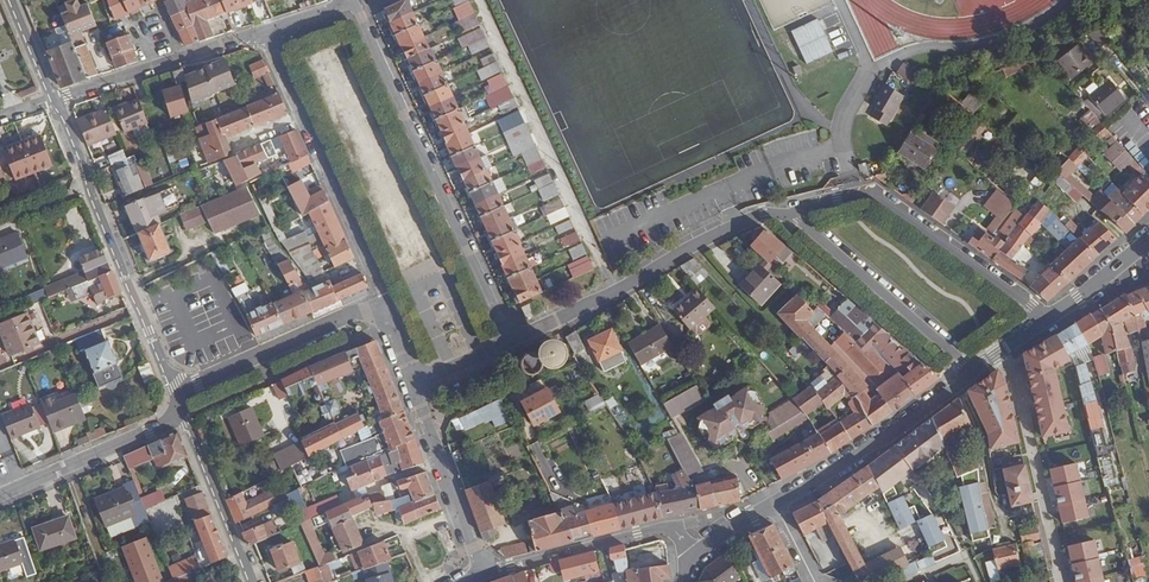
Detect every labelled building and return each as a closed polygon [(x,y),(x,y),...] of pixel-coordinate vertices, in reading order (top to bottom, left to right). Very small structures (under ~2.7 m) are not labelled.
[(72,1),(84,30),(96,25),(87,4),(84,5),(80,7),(77,0),(73,0),(72,1)] [(91,3),(94,9),(97,8),(102,20),(110,17),(103,0),(97,0),(91,3)] [(123,0),(108,0),(115,20),(129,14),(129,13),(123,0)] [(129,13),(141,7),(138,0),(123,0),(129,13)] [(141,7),(144,14),(152,11),(149,3),(154,1),(153,0),(138,0),(141,7)] [(186,2),(185,0),(168,0),(165,1),(172,16),(187,9),(188,8),(186,2)] [(200,41),(213,37),(206,20),(223,13),(225,17),(228,16),(227,13),(221,0),(192,0),(186,2),(188,8),(187,9),(193,25),(192,25),(200,41)] [(227,13),(251,4),(249,0),(221,0),(227,13)] [(251,4),(256,17),(260,16),(255,2),(259,0),(249,0),(251,4)] [(269,12),(265,0),(259,0),(255,2),(260,16),(269,12)] [(520,302),(542,292),(519,244),(521,243),(492,181),(487,169),(485,170),(463,122),(464,121),(430,48),(429,49),(407,0),(406,0),(385,10),(436,120),(441,131),(520,302)] [(456,21),(474,13),(472,8),(468,0),(452,0),(455,7),(451,9),(456,21)] [(67,11),(61,14),(66,24),(69,32),(73,42),(75,48),(86,44),(81,31),(84,30),(72,1),(64,4),(67,11)] [(193,25),(187,9),(172,16),(170,17),(177,32),(178,31),(192,25),(193,25)] [(474,13),(456,21),(462,33),(480,25),(474,13)] [(811,67),(837,55),(821,22),(795,34),(811,67)] [(57,28),(64,45),(73,42),(69,32),(66,24),(57,28)] [(184,43),(185,46),(200,41),(192,25),(178,31),(184,43)] [(108,28),(102,30),(107,43),(126,36),(122,27),(109,31),(108,28)] [(471,55),(490,47),(481,28),(458,38),(462,48),(467,46),(471,55)] [(1106,40),(1096,29),(1087,33),(1098,46),(1106,40)] [(126,36),(107,43),(112,55),(133,48),(128,36),(126,36)] [(64,45),(47,52),(61,87),(87,78),(75,48),(73,42),(64,45)] [(1079,42),(1077,44),(1084,53),(1086,51),(1079,42)] [(75,48),(87,78),(98,75),(86,44),(75,48)] [(1084,53),(1077,44),(1059,60),(1074,77),(1092,62),(1084,53)] [(112,55),(117,68),(138,62),(133,48),(112,55)] [(481,81),(501,72),(493,53),(480,60),(484,67),(477,71),(481,81)] [(225,60),(205,68),(205,69),(215,93),(215,94),(235,85),(225,60)] [(275,85),(263,60),(249,66),(255,79),(262,76),(268,88),(275,85)] [(903,62),(895,74),(908,83),(916,72),(903,62)] [(793,71),(796,78),(802,76),(798,68),(793,71)] [(182,69),(172,73),(176,84),(186,81),(185,77),(182,69)] [(205,69),(185,77),(186,81),(192,103),(215,93),(205,69)] [(1002,78),(999,71),(978,80),(996,96),(1000,92),(991,84),(1002,78)] [(502,74),(482,83),(488,96),(491,94),(508,86),(502,74)] [(1109,78),(1082,100),(1091,110),(1096,116),(1103,111),(1106,113),(1125,97),(1109,78)] [(904,96),(885,84),(871,105),(877,109),(872,116),(886,125),(904,96)] [(20,98),(36,93),(34,86),(18,91),(20,98)] [(491,94),(495,103),(497,106),(498,105),(514,98),(512,95),(508,86),(491,94)] [(178,87),(163,92),(170,117),(187,112),(178,87)] [(279,93),(247,106),(255,126),(288,113),(279,93)] [(963,102),(974,112),(982,104),(970,94),(963,102)] [(514,98),(498,105),(502,114),(518,107),(514,98)] [(148,122),(138,99),(114,108),(124,132),(148,122)] [(247,106),(217,119),(225,139),(255,126),(247,106)] [(363,117),(340,127),(361,175),(386,164),(390,174),(398,170),(371,106),(360,110),(363,117)] [(106,110),(77,121),(87,146),(116,134),(106,110)] [(1096,116),(1091,110),(1082,118),(1092,130),(1101,122),(1096,116)] [(44,113),(30,119),(33,126),(47,120),(44,113)] [(531,174),(546,167),(521,114),(506,120),(510,130),(503,133),(514,157),(522,153),(531,174)] [(217,119),(205,124),(209,134),(200,138),(209,162),(227,155),(230,151),(225,139),(217,119)] [(987,126),(978,119),(954,148),(963,156),(987,126)] [(436,120),(433,121),(438,133),(441,131),(436,120)] [(308,155),(295,130),(271,140),(274,147),(283,167),(308,155)] [(920,139),(909,133),(898,151),(926,168),(937,151),(920,139)] [(924,133),(920,139),(937,151),(941,144),(924,133)] [(1118,142),(1113,137),(1107,142),(1113,147),(1118,142)] [(209,162),(200,138),(197,139),(207,163),(209,162)] [(28,139),(4,149),(16,180),(41,170),(28,139)] [(168,140),(162,142),(168,158),(174,156),(168,140)] [(1113,147),(1106,154),(1122,170),(1128,164),(1140,175),(1123,193),(1143,216),(1148,210),(1148,174),(1118,142),(1113,147)] [(267,157),(261,144),(237,154),(237,156),(243,167),(243,169),(244,169),(257,164),(268,159),(267,157)] [(1079,145),(1067,158),(1068,159),(1077,167),(1087,156),(1089,155),(1079,145)] [(108,157),(111,165),(122,160),(126,158),(123,150),(108,157)] [(126,158),(122,160),(124,165),(137,159),(138,159),(136,154),(134,155),(126,158)] [(311,163),(308,155),(283,167),(278,169),(281,176),(285,174),(287,176),(303,168),(303,167),(311,163)] [(243,167),(237,156),(226,160),(233,174),(243,169),(243,167)] [(148,185),(153,183),(143,159),(138,161),(148,185)] [(1077,167),(1068,159),(1057,170),(1061,175),(1071,184),(1086,198),(1115,224),(1124,233),(1134,224),(1108,197),(1101,189),(1100,190),(1095,196),(1071,174),(1077,167)] [(860,170),(870,177),(865,162),(859,165),(860,170)] [(315,171),(311,163),(303,167),(303,168),(306,175),(315,171)] [(263,177),(257,164),(244,169),(250,183),(263,177)] [(118,182),(125,198),(144,191),(137,175),(133,176),(128,167),(118,171),(122,181),(118,182)] [(319,181),(315,171),(306,175),(311,185),(319,181)] [(540,189),(554,183),(549,173),(534,180),(538,190),(540,189)] [(1071,184),(1061,175),(1054,181),(1065,191),(1071,184)] [(501,177),(492,181),(498,194),(507,190),(501,177)] [(912,187),(899,177),(890,187),(913,203),(923,190),(914,184),(912,187)] [(559,195),(554,183),(540,189),(546,201),(559,195)] [(303,216),(309,213),(311,212),(310,211),(328,202),(321,185),(294,200),(303,216)] [(209,203),(186,212),(180,215),(186,232),(209,222),(214,233),(261,213),(247,187),(209,203)] [(1123,193),(1117,187),(1108,197),(1134,224),(1143,216),(1123,193)] [(126,208),(137,234),(138,233),(158,225),(160,224),(157,217),(180,207),(172,189),(126,208)] [(263,190),(257,194),(262,205),(267,203),(270,201),(263,190)] [(1029,201),(1032,196),(1027,191),(1016,204),(1018,210),(1020,209),(1028,199),(1029,201)] [(934,192),(921,209),(942,224),(954,206),(934,192)] [(551,225),(569,216),(560,198),(540,207),(544,216),(547,216),(551,225)] [(1016,204),(1010,199),(994,220),(1000,224),(1016,204)] [(1018,225),(1034,205),(1029,201),(1028,199),(1020,209),(1018,210),(1014,211),(999,230),(1008,238),(1018,225)] [(1050,210),(1039,200),(1038,199),(1034,205),(1018,225),(1030,237),(1037,228),(1039,229),(1044,221),(1043,220),(1050,211),(1050,210)] [(305,234),(282,243),(289,253),(310,245),(313,251),(323,246),(324,248),(345,238),(328,202),(310,211),(311,212),(309,213),(318,231),(307,236),(305,234)] [(267,203),(262,205),(274,232),(276,231),(280,229),(267,203)] [(1071,220),(1065,225),(1073,234),(1078,238),(1079,237),(1098,256),(1117,239),(1097,219),(1082,233),(1079,229),(1079,228),(1071,220)] [(560,234),(574,227),(570,220),(556,226),(560,234)] [(158,225),(138,233),(143,247),(149,260),(170,252),(158,225)] [(1033,240),(1030,237),(1018,225),(1008,238),(1005,242),(1017,252),(1024,243),(1028,247),(1029,245),(1033,240)] [(1055,235),(1063,243),(1073,234),(1065,225),(1055,235)] [(979,226),(968,242),(1021,279),(1027,269),(1012,259),(990,244),(994,238),(979,226)] [(276,245),(267,227),(260,230),(277,264),(289,260),(276,245)] [(783,262),(793,252),(766,229),(751,247),(770,263),(776,256),(783,262)] [(565,247),(580,240),(576,231),(560,239),(565,247)] [(27,257),(17,233),(0,240),(0,269),(27,257)] [(1068,283),(1098,256),(1079,237),(1078,238),(1073,234),(1063,243),(1068,249),(1050,265),(1051,266),(1068,283)] [(995,236),(994,238),(990,244),(1012,259),(1017,252),(1005,242),(1004,243),(995,236)] [(323,246),(313,251),(318,260),(328,254),(335,267),(354,258),(345,238),(324,248),(323,246)] [(573,260),(586,254),(582,244),(568,250),(573,260)] [(310,245),(289,253),(309,280),(325,272),(318,260),(313,251),(310,245)] [(83,272),(46,287),(50,297),(65,290),(88,281),(112,271),(103,249),(78,258),(83,272)] [(694,258),(680,266),(696,286),(709,275),(694,258)] [(289,287),(302,281),(289,260),(277,264),(289,287)] [(580,275),(593,269),(589,260),(576,267),(580,275)] [(740,285),(761,305),(781,283),(760,264),(740,285)] [(1058,292),(1068,283),(1051,266),(1042,275),(1058,292)] [(121,292),(112,271),(88,281),(93,293),(96,301),(121,292)] [(332,287),(358,275),(356,271),(351,273),(344,276),(329,281),(332,287)] [(368,287),(361,273),(358,275),(332,287),(329,281),(312,288),(303,292),(313,312),(368,287)] [(1047,302),(1058,292),(1042,275),(1041,275),(1030,286),(1047,302)] [(88,281),(65,290),(70,302),(93,293),(88,281)] [(303,292),(312,288),(302,281),(289,287),(293,296),(303,292)] [(246,284),(232,291),(247,315),(258,310),(246,284)] [(1126,295),(1137,315),(1141,313),(1148,310),(1148,312),(1148,286),(1126,295)] [(370,292),(368,287),(313,312),(315,317),(370,292)] [(26,296),(30,305),(40,301),(48,298),(44,289),(26,296)] [(705,317),(715,308),(699,289),(674,311),(690,330),(694,326),(705,317)] [(274,304),(283,324),(283,325),(313,312),(303,292),(293,296),(274,304)] [(807,297),(820,309),(823,312),(830,318),(834,313),(812,292),(807,297)] [(1112,329),(1117,351),(1121,365),(1135,361),(1132,348),(1127,335),(1139,330),(1137,315),(1126,295),(1125,294),(1101,310),(1112,329)] [(800,336),(804,341),(816,330),(826,320),(820,315),(823,312),(820,309),(816,313),(799,295),(779,313),(800,336)] [(898,373),(916,395),(938,379),(847,299),(834,313),(830,318),(838,326),(851,338),(865,352),(875,363),(882,356),(898,373)] [(522,308),(527,319),(538,313),(533,302),(522,308)] [(247,315),(256,337),(283,324),(274,304),(273,304),(258,310),(247,315)] [(25,311),(24,307),(3,316),(5,319),(25,311)] [(1103,335),(1102,336),(1106,354),(1117,351),(1112,329),(1101,310),(1100,309),(1091,314),(1103,335)] [(1141,313),(1137,315),(1139,330),(1139,334),(1142,333),(1143,334),(1148,331),(1141,313)] [(0,326),(0,332),(10,355),(39,344),(27,314),(0,326)] [(1102,336),(1103,335),(1091,314),(1076,324),(1087,344),(1102,336)] [(710,323),(705,317),(694,326),(700,332),(703,332),(710,327),(710,323)] [(628,343),(641,365),(673,346),(660,324),(628,343)] [(1058,335),(1069,355),(1087,344),(1076,324),(1058,335)] [(859,358),(865,352),(851,338),(838,326),(833,332),(859,358)] [(567,337),(574,355),(586,350),(578,329),(567,337)] [(86,348),(104,342),(100,330),(82,336),(86,348)] [(864,411),(872,425),(916,395),(898,373),(878,388),(878,391),(880,394),(871,400),(864,390),(868,386),(816,330),(804,341),(810,347),(826,365),(829,367),(838,376),(837,377),(847,388),(859,402),(864,411)] [(590,341),(604,372),(627,362),(612,331),(590,341)] [(1069,355),(1058,335),(1022,355),(1024,363),(1043,437),(1069,431),(1053,369),(1072,359),(1069,355)] [(804,341),(800,336),(790,345),(789,346),(794,351),(799,347),(804,352),(810,347),(804,341)] [(376,340),(347,352),(353,367),(361,363),(382,416),(372,420),(373,423),(378,422),(379,424),(404,414),(376,340)] [(1148,385),(1148,340),(1141,343),(1148,385)] [(121,376),(118,369),(107,342),(87,351),(95,371),(92,372),(99,389),(97,389),(103,403),(126,393),(120,380),(122,379),(121,376)] [(556,343),(552,343),(549,344),(545,347),(543,350),(543,354),(544,358),(546,361),(549,364),(553,365),(557,364),(561,362),(563,359),(565,355),(565,351),(563,347),(560,345),(556,343)] [(347,352),(317,365),(310,368),(328,407),(343,399),(340,392),(336,384),(334,384),(331,377),(346,370),(353,367),(347,352)] [(533,375),(534,375),(536,375),(537,374),(539,373),(540,372),(541,371),(542,370),(543,369),(543,367),(544,366),(544,364),(544,363),(543,361),(543,360),(542,358),(541,357),(540,356),(539,355),(537,354),(536,354),(534,353),(533,353),(531,353),(530,353),(528,354),(527,355),(526,356),(524,357),(524,358),(523,359),(522,361),(522,362),(521,363),(521,365),(522,366),(522,368),(523,369),(523,371),(524,372),(525,373),(527,374),(528,374),(530,375),(531,375),(533,375)] [(1093,358),(1099,376),(1109,373),(1104,355),(1093,358)] [(157,379),(150,363),(142,366),(149,383),(157,379)] [(1075,368),(1098,455),(1105,453),(1099,427),(1103,426),(1097,402),(1091,385),(1090,379),(1086,364),(1075,368)] [(355,373),(353,367),(346,370),(348,376),(355,373)] [(811,385),(811,386),(822,399),(821,399),(823,403),(827,409),(844,395),(850,402),(849,403),(854,411),(853,414),(840,422),(851,440),(872,425),(864,411),(859,402),(847,388),(837,377),(838,376),(829,367),(817,379),(811,385)] [(309,456),(343,441),(330,412),(328,407),(310,368),(280,381),(288,397),(313,385),(317,393),(315,394),(318,399),(320,398),(329,417),(320,421),(323,428),(314,432),(312,430),(299,436),(301,441),(309,456)] [(998,371),(968,391),(987,433),(990,448),(1019,441),(1006,384),(1001,376),(998,371)] [(662,401),(671,416),(704,397),(695,382),(662,401)] [(811,386),(794,398),(803,411),(806,415),(823,403),(821,399),(822,399),(811,386)] [(716,407),(711,409),(727,435),(731,432),(733,433),(748,424),(748,422),(753,419),(760,420),(763,421),(764,415),(761,415),(764,403),(757,402),(754,397),(756,390),(749,389),(748,387),(732,397),(730,393),(714,403),(716,407)] [(523,402),(528,412),(553,400),(547,389),(523,402)] [(764,403),(756,390),(754,397),(757,402),(764,403)] [(86,418),(76,395),(57,402),(55,395),(40,401),(53,432),(86,418)] [(589,409),(604,400),(599,395),(585,402),(589,409)] [(794,398),(793,397),(769,412),(769,416),(768,422),(770,422),(774,429),(803,411),(794,398)] [(512,419),(500,398),(453,419),(453,424),(455,431),(459,431),(465,429),(466,430),(493,419),(496,426),(512,419)] [(959,398),(931,420),(945,447),(952,460),(950,460),(957,478),(960,477),(962,476),(979,469),(978,453),(974,436),(965,439),(969,453),(960,456),(958,452),(960,451),(953,436),(971,427),(972,427),(959,398)] [(553,400),(528,412),(535,425),(559,412),(553,400)] [(341,407),(330,412),(343,441),(351,437),(358,434),(366,430),(360,416),(351,420),(344,403),(340,405),(341,407)] [(30,404),(1,416),(11,439),(40,427),(30,404)] [(230,421),(237,436),(242,446),(263,436),(250,408),(229,417),(230,421)] [(727,435),(711,409),(700,416),(702,419),(700,426),(700,427),(707,427),(709,432),(708,436),(714,446),(721,441),(724,442),(725,436),(727,435)] [(768,433),(772,440),(808,417),(806,415),(803,411),(774,429),(768,433)] [(358,434),(351,437),(360,456),(345,463),(345,465),(346,469),(352,466),(362,461),(367,460),(379,455),(389,452),(389,453),(398,450),(397,446),(414,439),(404,414),(379,424),(383,432),(376,435),(376,436),(362,442),(358,434)] [(931,420),(869,466),(879,487),(883,494),(881,495),(899,530),(915,523),(901,493),(897,494),(893,485),(945,447),(931,420)] [(231,438),(237,436),(230,421),(224,423),(231,438)] [(816,430),(817,433),(818,433),(820,435),(832,427),(829,422),(816,430)] [(820,435),(831,453),(851,440),(840,422),(832,427),(820,435)] [(103,426),(92,431),(95,440),(107,435),(103,426)] [(707,427),(700,427),(706,436),(708,436),(709,432),(707,427)] [(86,434),(90,442),(95,440),(92,431),(86,434)] [(771,459),(782,479),(831,453),(820,435),(818,433),(817,433),(771,459)] [(123,457),(124,459),(133,481),(141,499),(145,498),(132,467),(153,458),(157,468),(186,454),(177,434),(123,457)] [(667,442),(682,470),(683,469),(690,479),(704,472),(682,435),(667,442)] [(632,442),(636,449),(649,444),(646,436),(632,442)] [(423,464),(414,439),(397,446),(398,450),(389,453),(396,472),(396,473),(423,464)] [(281,471),(309,456),(301,441),(273,455),(281,471)] [(396,472),(389,453),(389,452),(379,455),(387,476),(396,472)] [(387,476),(379,455),(367,460),(376,481),(388,476),(387,476)] [(362,461),(352,466),(355,476),(347,479),(351,491),(376,481),(367,460),(362,461)] [(1076,463),(1050,469),(1062,523),(1088,518),(1076,463)] [(1024,465),(1002,469),(1008,496),(1010,495),(1030,491),(1024,465)] [(817,501),(835,536),(859,581),(874,581),(909,566),(920,560),(912,543),(865,565),(846,531),(840,515),(879,487),(869,466),(817,501)] [(654,493),(662,519),(715,507),(710,482),(695,486),(690,479),(683,469),(682,470),(672,475),(677,485),(673,491),(654,493)] [(962,476),(966,487),(961,488),(974,545),(991,541),(988,529),(983,504),(981,490),(979,469),(962,476)] [(434,494),(426,472),(390,483),(396,499),(408,495),(410,502),(414,500),(415,502),(434,494)] [(710,482),(715,507),(740,501),(736,475),(721,479),(710,482)] [(503,476),(465,491),(484,542),(496,534),(494,528),(507,523),(494,487),(505,482),(503,476)] [(141,499),(133,481),(123,485),(125,488),(128,495),(131,493),(135,504),(141,501),(141,499)] [(396,499),(390,483),(381,487),(381,491),(384,491),(386,501),(390,501),(396,499)] [(135,527),(149,521),(145,509),(141,501),(135,504),(131,493),(128,495),(125,488),(96,500),(106,527),(131,516),(135,527)] [(613,505),(615,504),(643,496),(641,489),(611,497),(613,505)] [(983,504),(988,529),(996,527),(988,489),(981,490),(983,504)] [(384,491),(381,491),(372,493),(373,495),(374,503),(386,501),(384,491)] [(1030,491),(1010,495),(1013,508),(1033,503),(1030,491)] [(197,561),(170,572),(173,580),(194,571),(210,564),(228,557),(201,493),(185,499),(202,542),(197,553),(199,558),(196,558),(197,561)] [(241,493),(226,499),(236,523),(238,522),(274,505),(275,505),(273,501),(272,498),(249,509),(241,493)] [(366,493),(361,497),(361,500),(368,497),(372,506),(374,505),(373,503),(374,503),(373,495),(366,493)] [(620,529),(662,519),(654,493),(643,496),(615,504),(620,529)] [(440,509),(434,494),(415,502),(421,517),(440,509)] [(408,495),(396,499),(390,501),(393,510),(399,509),(404,524),(421,517),(415,502),(414,500),(410,502),(408,495)] [(361,497),(352,501),(325,513),(329,521),(331,528),(351,519),(353,518),(352,516),(372,506),(368,497),(361,500),(361,497)] [(275,505),(274,505),(279,517),(294,509),(289,498),(275,505)] [(390,501),(386,501),(374,503),(373,503),(374,505),(376,515),(393,510),(390,501)] [(817,501),(793,514),(804,535),(816,528),(824,541),(835,536),(817,501)] [(1033,503),(1013,508),(1016,523),(1036,518),(1033,503)] [(593,536),(620,529),(615,504),(613,505),(586,512),(593,536)] [(296,513),(300,524),(309,520),(312,518),(325,513),(323,507),(312,511),(310,506),(296,513)] [(563,513),(562,512),(529,520),(534,541),(529,541),(532,552),(574,541),(570,533),(565,519),(563,513)] [(584,538),(593,536),(586,512),(576,515),(584,538)] [(329,521),(325,513),(312,518),(316,527),(329,521)] [(574,541),(584,538),(576,515),(565,519),(570,533),(574,541)] [(948,547),(933,515),(918,522),(932,554),(948,547)] [(53,522),(33,529),(41,551),(76,539),(69,519),(54,524),(53,522)] [(364,545),(351,519),(331,528),(344,554),(364,545)] [(309,520),(300,524),(319,566),(327,563),(339,558),(336,552),(325,556),(309,520)] [(272,522),(243,534),(248,546),(253,544),(277,533),(272,522)] [(773,524),(749,536),(760,558),(770,578),(784,571),(795,565),(773,524)] [(1041,539),(1038,526),(1020,530),(1024,543),(1041,539)] [(140,581),(163,581),(144,537),(124,545),(140,581)] [(357,551),(361,560),(387,550),(383,541),(357,551)] [(1067,546),(1075,581),(1102,581),(1093,541),(1067,546)] [(0,546),(0,571),(22,564),(14,542),(0,546)] [(506,559),(528,553),(526,542),(502,548),(498,552),(506,559)] [(1038,559),(1045,557),(1042,542),(1034,544),(1038,559)] [(292,543),(272,551),(279,571),(300,564),(292,543)] [(1015,544),(994,550),(1001,581),(1003,581),(1009,580),(1006,568),(1020,564),(1015,544)] [(614,581),(627,581),(625,569),(628,568),(628,565),(627,562),(625,549),(623,545),(609,548),(610,558),(615,561),(617,573),(612,574),(611,573),(603,574),(604,579),(612,578),(614,581)] [(387,561),(391,559),(387,550),(361,560),(362,563),(365,569),(387,561)] [(1148,576),(1142,551),(1126,555),(1132,580),(1148,576)] [(598,571),(593,552),(560,561),(565,580),(598,571)] [(723,556),(705,569),(700,580),(701,581),(734,581),(740,578),(723,556)] [(232,568),(228,557),(210,564),(215,575),(232,568)] [(753,562),(762,581),(763,581),(765,581),(772,581),(770,578),(760,558),(753,562)] [(352,574),(354,581),(365,577),(367,581),(393,581),(387,561),(365,569),(357,572),(352,574)] [(552,574),(561,572),(558,561),(550,563),(552,574)] [(319,566),(322,576),(331,573),(327,563),(319,566)] [(355,566),(357,572),(365,569),(362,563),(355,566)] [(662,580),(671,579),(669,565),(660,566),(637,570),(636,566),(628,568),(625,569),(627,581),(663,581),(662,580)] [(800,577),(795,565),(784,571),(788,581),(790,581),(800,577)] [(304,572),(308,581),(324,581),(322,576),(319,566),(304,572)] [(170,581),(194,581),(198,580),(194,571),(173,580),(170,581)] [(514,581),(529,581),(528,578),(525,571),(512,575),(514,581)] [(324,581),(330,581),(334,581),(331,573),(322,576),(324,581)]
